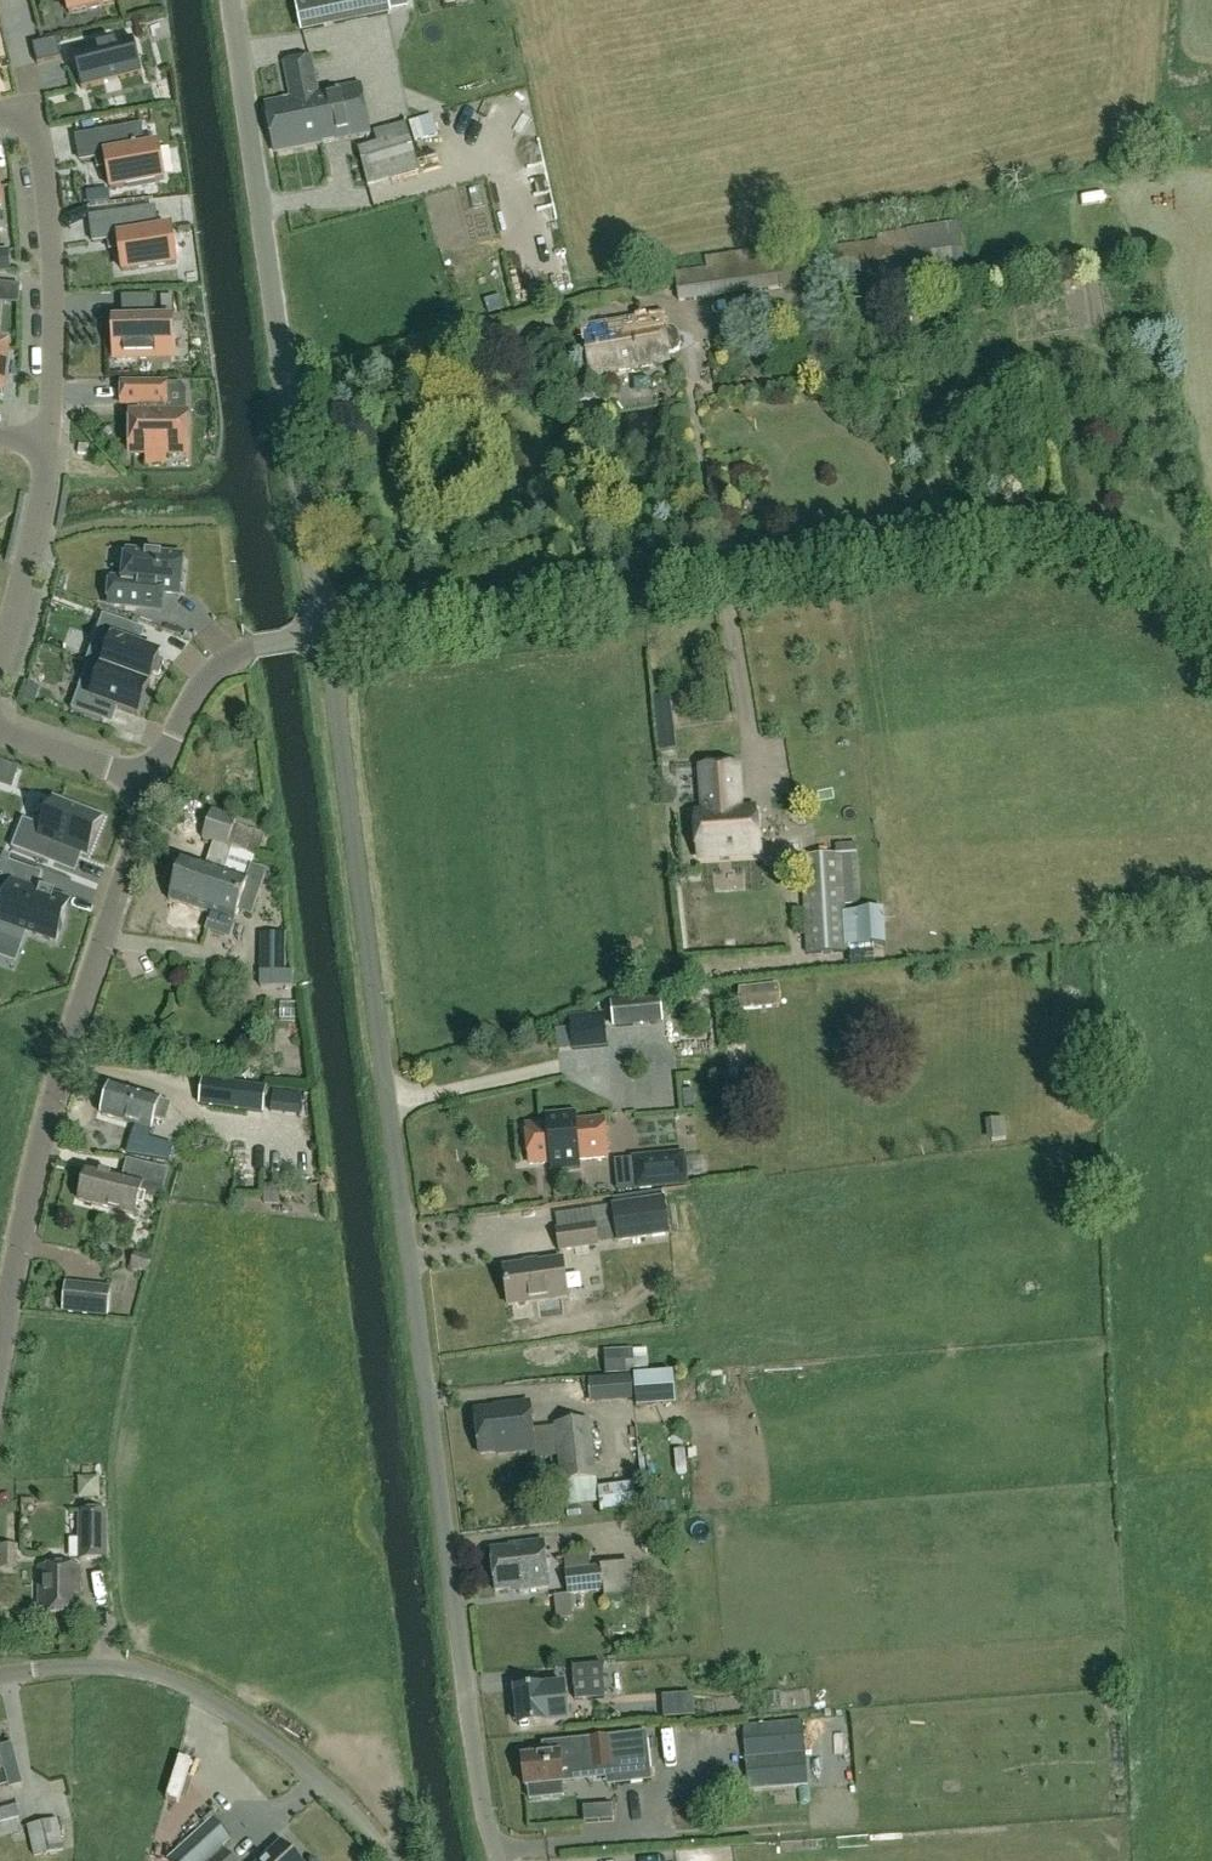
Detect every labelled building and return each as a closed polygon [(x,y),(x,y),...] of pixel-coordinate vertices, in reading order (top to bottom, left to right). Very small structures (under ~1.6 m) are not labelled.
[(69,15),(120,2),(120,0),(65,0),(69,15)] [(301,35),(392,16),(389,0),(294,0),(301,35)] [(33,46),(37,66),(61,60),(57,40),(33,46)] [(99,88),(97,78),(113,74),(116,84),(138,79),(129,44),(92,53),(91,47),(67,53),(70,65),(71,65),(73,71),(71,71),(77,94),(99,88)] [(275,154),(344,141),(371,136),(361,84),(317,92),(311,60),(285,65),(292,100),(266,105),(275,154)] [(408,123),(415,143),(438,136),(432,115),(408,123)] [(419,172),(405,124),(373,133),(377,145),(357,151),(367,187),(419,172)] [(140,126),(76,138),(80,162),(105,158),(111,191),(165,181),(158,146),(144,148),(140,126)] [(96,193),(88,194),(89,205),(98,204),(96,193)] [(141,216),(103,221),(106,247),(125,245),(129,271),(177,265),(172,226),(143,230),(141,216)] [(806,243),(811,285),(954,265),(948,223),(877,233),(878,242),(834,248),(832,233),(819,235),(820,241),(806,243)] [(678,303),(811,285),(806,243),(773,247),(774,248),(704,257),(705,269),(674,273),(678,303)] [(0,253),(0,273),(9,272),(9,253),(0,253)] [(129,323),(114,323),(115,362),(172,360),(171,321),(152,322),(152,313),(156,313),(155,297),(121,298),(122,314),(129,314),(129,323)] [(784,314),(751,318),(753,334),(786,330),(784,314)] [(668,324),(662,324),(662,322),(585,335),(593,377),(669,363),(668,354),(673,353),(679,349),(680,342),(678,331),(674,325),(668,324)] [(0,347),(0,395),(4,395),(8,348),(0,347)] [(808,373),(805,353),(790,356),(794,375),(808,373)] [(571,385),(576,405),(594,401),(589,381),(571,385)] [(166,415),(166,385),(122,385),(122,406),(139,406),(139,415),(131,415),(131,456),(187,456),(187,415),(166,415)] [(445,462),(445,476),(456,476),(456,462),(445,462)] [(112,582),(110,606),(143,610),(161,612),(163,595),(179,596),(182,559),(127,553),(125,583),(112,582)] [(103,617),(85,665),(148,688),(153,676),(158,678),(164,663),(159,661),(159,659),(128,647),(134,629),(103,617)] [(87,666),(70,712),(102,723),(108,707),(138,718),(148,688),(87,666)] [(23,702),(33,706),(40,689),(29,685),(23,702)] [(675,731),(672,706),(655,708),(658,733),(675,731)] [(695,814),(698,858),(757,854),(754,810),(740,811),(737,765),(700,767),(703,813),(695,814)] [(21,814),(11,842),(54,857),(60,838),(93,849),(107,809),(54,792),(44,821),(21,814)] [(201,840),(256,857),(263,833),(234,824),(237,817),(211,809),(201,840)] [(800,857),(804,933),(795,934),(797,956),(847,953),(844,905),(859,904),(856,853),(800,857)] [(206,931),(225,873),(183,858),(169,901),(210,915),(204,931),(206,931)] [(225,873),(206,931),(230,940),(239,912),(251,916),(262,885),(249,881),(225,873)] [(4,939),(0,951),(0,952),(26,961),(30,948),(56,958),(70,919),(56,914),(58,910),(44,905),(42,909),(37,908),(44,889),(13,878),(12,880),(15,881),(0,924),(0,937),(4,939)] [(286,974),(286,934),(259,934),(259,974),(286,974)] [(778,1008),(775,987),(737,991),(739,1012),(778,1008)] [(614,1023),(663,1019),(660,996),(612,1001),(614,1023)] [(570,1020),(573,1051),(607,1048),(604,1017),(570,1020)] [(252,1031),(238,1034),(241,1047),(256,1044),(252,1031)] [(267,1088),(178,1078),(177,1091),(201,1094),(200,1105),(264,1113),(267,1088)] [(133,1125),(151,1131),(154,1120),(166,1124),(172,1103),(160,1100),(112,1085),(103,1116),(133,1125)] [(683,1092),(685,1108),(695,1107),(693,1091),(683,1092)] [(548,1124),(527,1126),(530,1165),(552,1163),(552,1169),(551,1169),(551,1170),(581,1168),(581,1166),(579,1167),(579,1160),(608,1158),(604,1119),(575,1121),(575,1115),(576,1115),(576,1113),(546,1116),(546,1118),(548,1117),(548,1124)] [(683,1155),(658,1158),(634,1160),(637,1190),(686,1185),(685,1176),(683,1155)] [(163,1190),(167,1171),(128,1161),(123,1180),(87,1171),(79,1202),(135,1216),(142,1185),(163,1190)] [(616,1241),(669,1234),(665,1198),(611,1205),(616,1241)] [(598,1247),(595,1223),(555,1229),(558,1252),(598,1247)] [(152,1258),(135,1252),(130,1267),(148,1273),(152,1258)] [(502,1267),(508,1306),(567,1297),(561,1258),(502,1267)] [(67,1284),(64,1313),(107,1317),(110,1288),(67,1284)] [(633,1349),(604,1351),(605,1375),(634,1374),(635,1378),(592,1380),(594,1403),(636,1401),(636,1408),(676,1406),(674,1373),(648,1374),(647,1349),(633,1350),(633,1349)] [(497,1455),(535,1451),(529,1404),(494,1408),(495,1410),(475,1412),(479,1455),(497,1453),(497,1455)] [(553,1425),(564,1507),(598,1503),(588,1420),(553,1425)] [(83,1479),(79,1479),(80,1501),(102,1500),(101,1478),(83,1479)] [(78,1511),(77,1561),(108,1561),(108,1511),(78,1511)] [(22,1561),(36,1561),(37,1541),(23,1540),(22,1561)] [(495,1592),(512,1591),(513,1592),(548,1589),(543,1543),(510,1547),(510,1549),(491,1551),(495,1592)] [(18,1545),(0,1544),(0,1567),(18,1568),(18,1545)] [(567,1596),(604,1593),(602,1566),(588,1567),(587,1553),(564,1555),(567,1596)] [(620,1560),(620,1590),(652,1589),(651,1559),(620,1560)] [(79,1568),(38,1568),(38,1616),(79,1617),(79,1568)] [(572,1670),(574,1700),(605,1699),(604,1679),(600,1679),(599,1668),(572,1670)] [(542,1689),(515,1691),(516,1708),(512,1710),(513,1720),(518,1722),(518,1727),(546,1724),(570,1722),(567,1699),(560,1700),(559,1689),(542,1691),(542,1689)] [(804,1755),(802,1723),(743,1728),(745,1759),(804,1755)] [(525,1788),(527,1788),(528,1801),(563,1798),(561,1780),(577,1779),(576,1771),(612,1768),(614,1785),(652,1782),(646,1733),(570,1740),(572,1764),(560,1765),(559,1755),(522,1759),(525,1788)] [(22,1831),(14,1802),(11,1803),(4,1772),(0,1754),(0,1837),(22,1831)] [(747,1791),(807,1787),(804,1755),(745,1759),(747,1791)] [(223,1848),(232,1840),(211,1818),(167,1860),(168,1860),(236,1860),(223,1848)] [(64,1850),(57,1819),(27,1826),(33,1857),(64,1850)] [(262,1860),(298,1860),(281,1843),(262,1860)]
